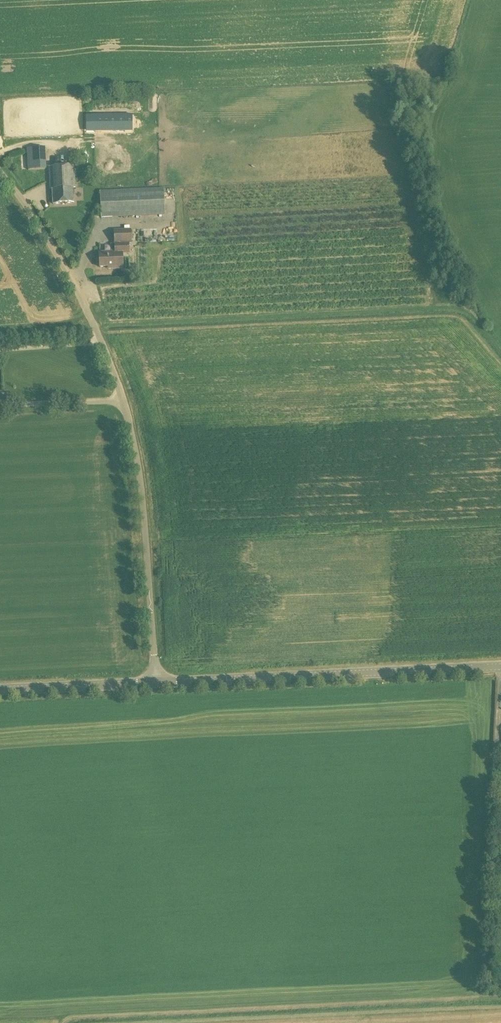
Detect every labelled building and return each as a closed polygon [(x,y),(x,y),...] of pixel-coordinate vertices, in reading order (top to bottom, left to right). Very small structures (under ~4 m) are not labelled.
[(2,110),(2,117),(89,115),(89,108),(2,110)] [(0,118),(0,129),(105,126),(104,115),(0,118)] [(28,171),(46,170),(45,148),(27,149),(28,171)] [(74,204),(73,189),(75,189),(74,167),(49,168),(50,190),(53,190),(53,205),(74,204)] [(101,218),(165,215),(164,188),(100,191),(101,218)] [(156,226),(131,227),(132,238),(156,237),(156,226)] [(132,244),(131,231),(114,232),(115,243),(116,243),(117,253),(99,253),(99,268),(107,268),(108,270),(123,269),(122,254),(129,254),(129,244),(132,244)] [(79,246),(87,242),(83,234),(74,238),(79,246)] [(8,400),(8,391),(0,391),(0,401),(8,400)]
